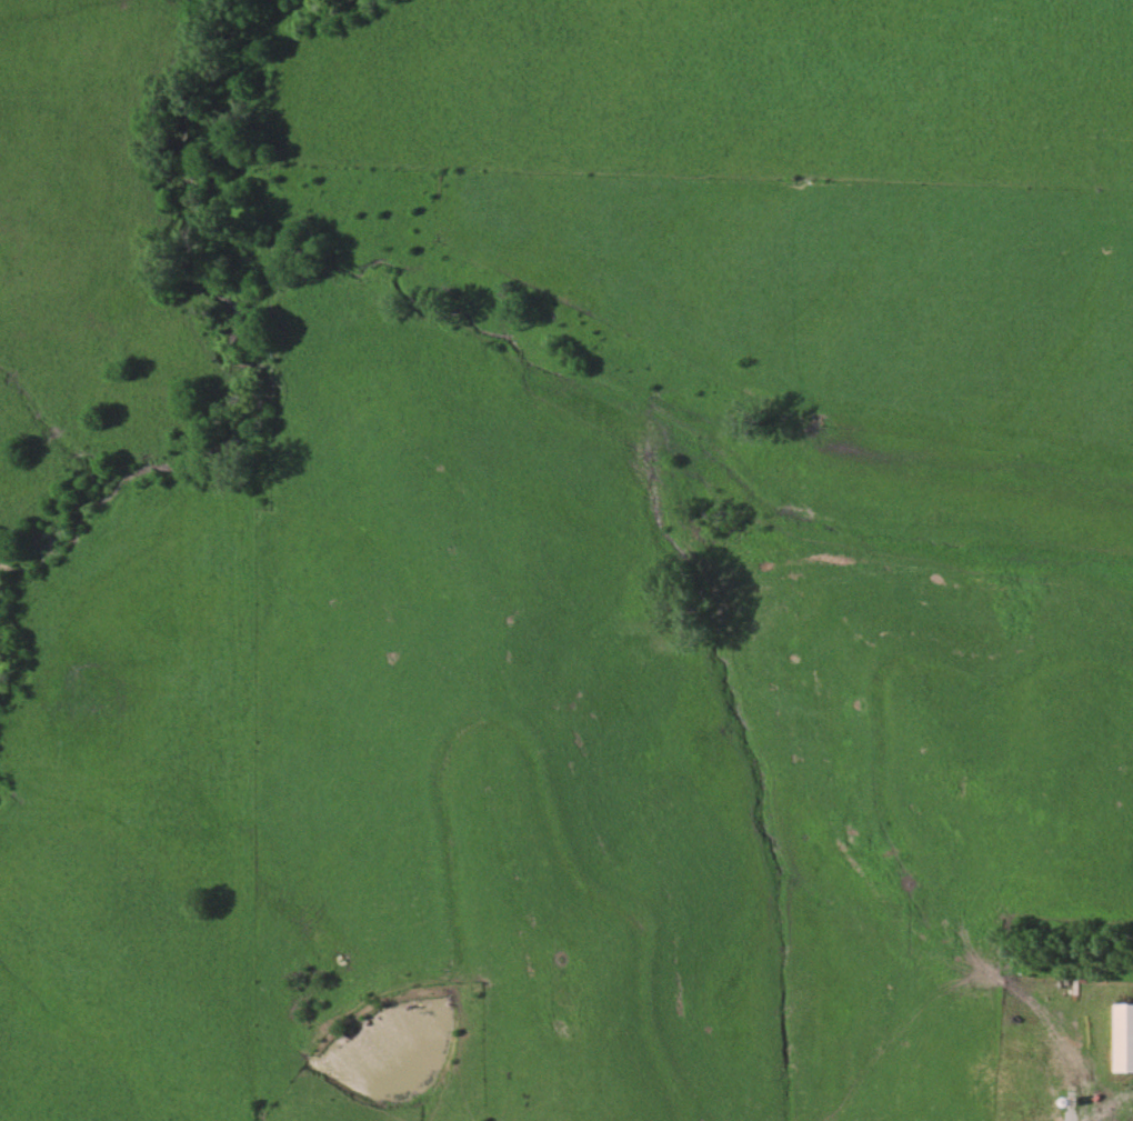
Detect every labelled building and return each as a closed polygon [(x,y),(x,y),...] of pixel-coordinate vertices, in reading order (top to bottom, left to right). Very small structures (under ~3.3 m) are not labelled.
[(1119,1003),(1119,1073),(1132,1073),(1132,1003),(1119,1003)]
